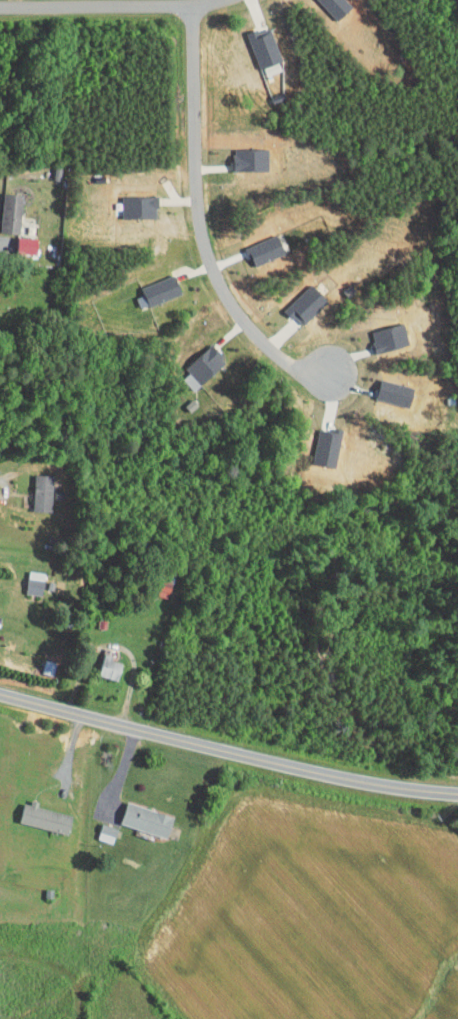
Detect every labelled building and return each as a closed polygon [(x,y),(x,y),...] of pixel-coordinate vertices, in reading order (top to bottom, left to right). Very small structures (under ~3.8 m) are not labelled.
[(328,15),(343,1),(342,0),(314,0),(328,15)] [(225,164),(258,163),(257,142),(225,143),(225,164)] [(0,187),(0,227),(11,228),(13,188),(0,187)] [(112,190),(112,212),(146,211),(145,190),(112,190)] [(275,249),(269,229),(237,239),(243,258),(275,249)] [(28,247),(29,232),(8,231),(7,246),(28,247)] [(139,300),(172,287),(165,268),(131,281),(139,300)] [(319,294),(302,276),(275,302),(291,320),(319,294)] [(367,347),(400,338),(394,316),(361,326),(367,347)] [(217,354),(201,337),(175,362),(191,379),(217,354)] [(371,373),(366,392),(399,402),(404,383),(371,373)] [(324,461),(332,427),(309,422),(301,456),(324,461)] [(41,506),(42,469),(24,468),(23,505),(41,506)] [(16,587),(32,589),(35,567),(19,564),(16,587)] [(108,675),(115,656),(97,649),(89,668),(108,675)] [(46,656),(36,653),(32,665),(42,668),(46,656)] [(159,832),(165,810),(118,796),(111,818),(159,832)] [(10,816),(59,829),(64,810),(15,797),(10,816)] [(108,822),(93,817),(88,833),(103,838),(108,822)]
